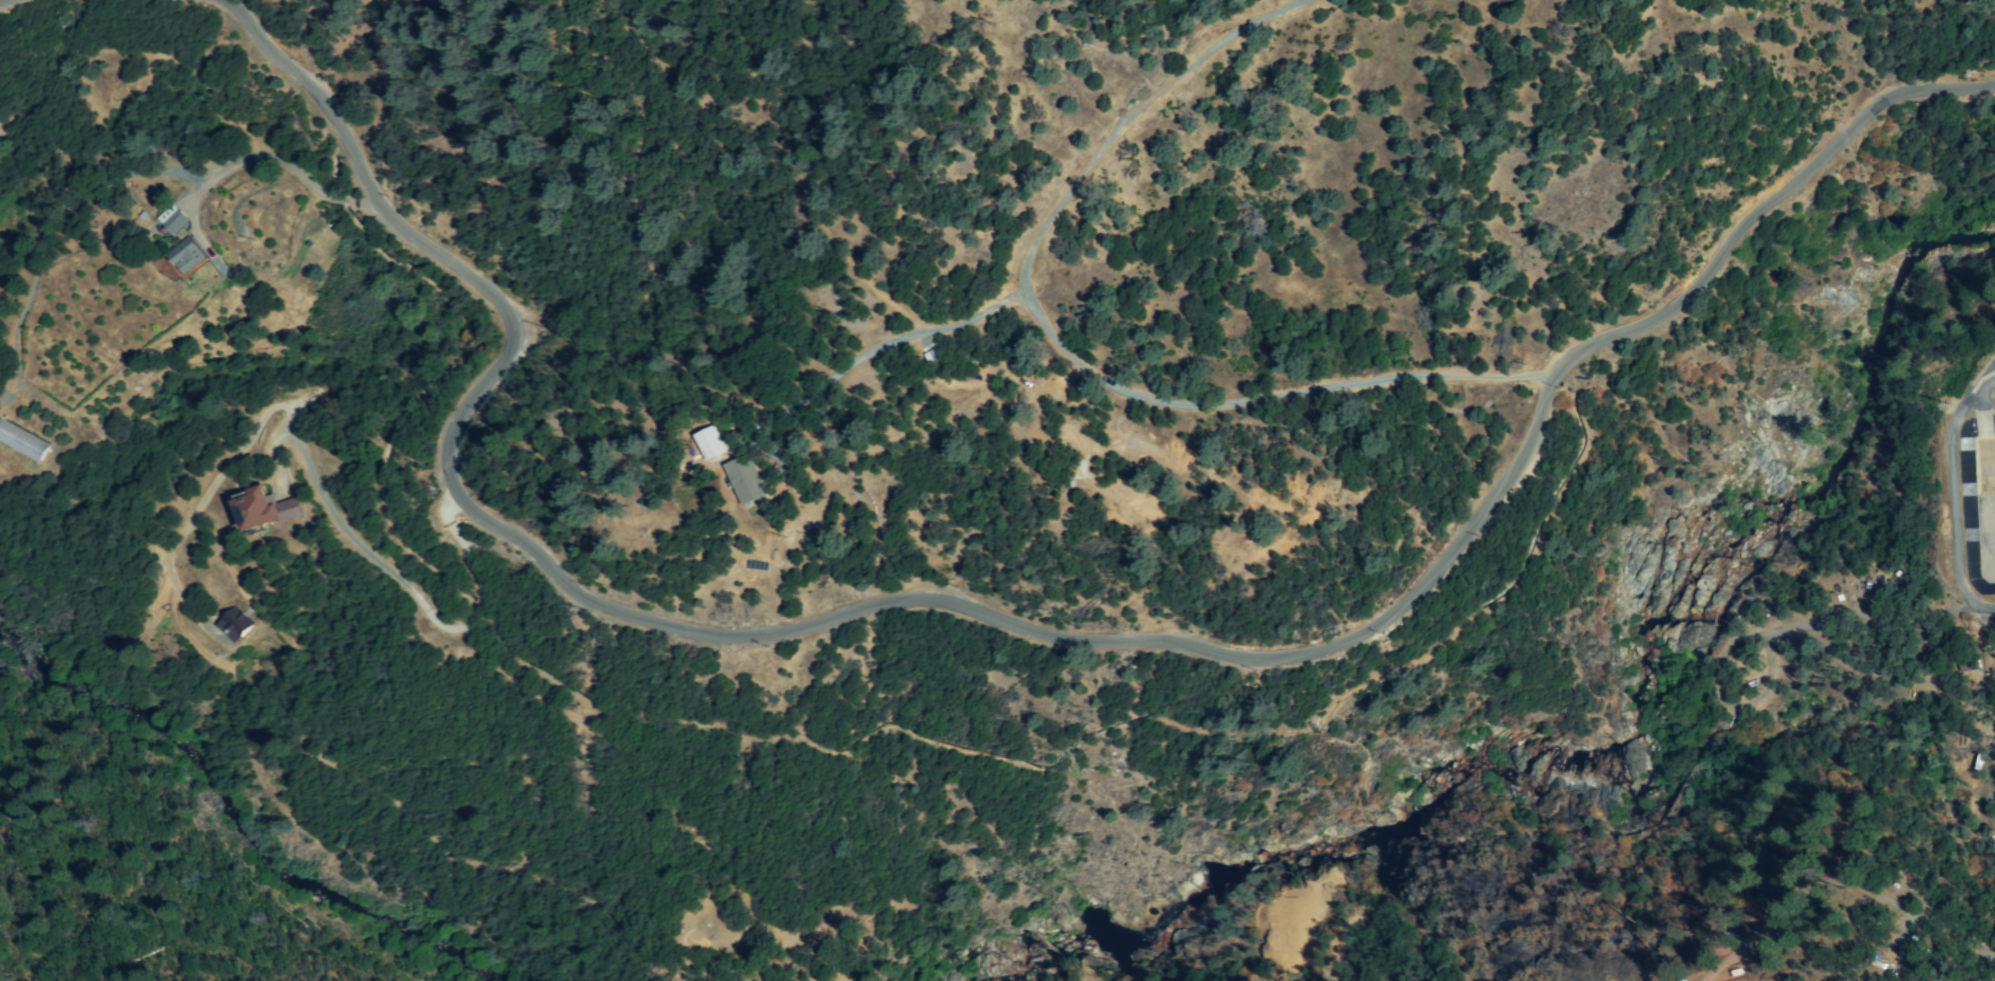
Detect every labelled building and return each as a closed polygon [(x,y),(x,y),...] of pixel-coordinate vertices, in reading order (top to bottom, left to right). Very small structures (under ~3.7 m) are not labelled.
[(158,219),(173,236),(190,221),(174,204),(158,219)] [(186,277),(208,259),(190,236),(168,255),(186,277)] [(49,444),(0,421),(0,443),(41,462),(49,444)] [(748,454),(723,465),(742,507),(767,496),(748,454)] [(247,534),(302,514),(296,497),(271,506),(264,485),(250,490),(252,496),(236,502),(247,534)] [(217,627),(236,644),(253,625),(234,607),(217,627)]
